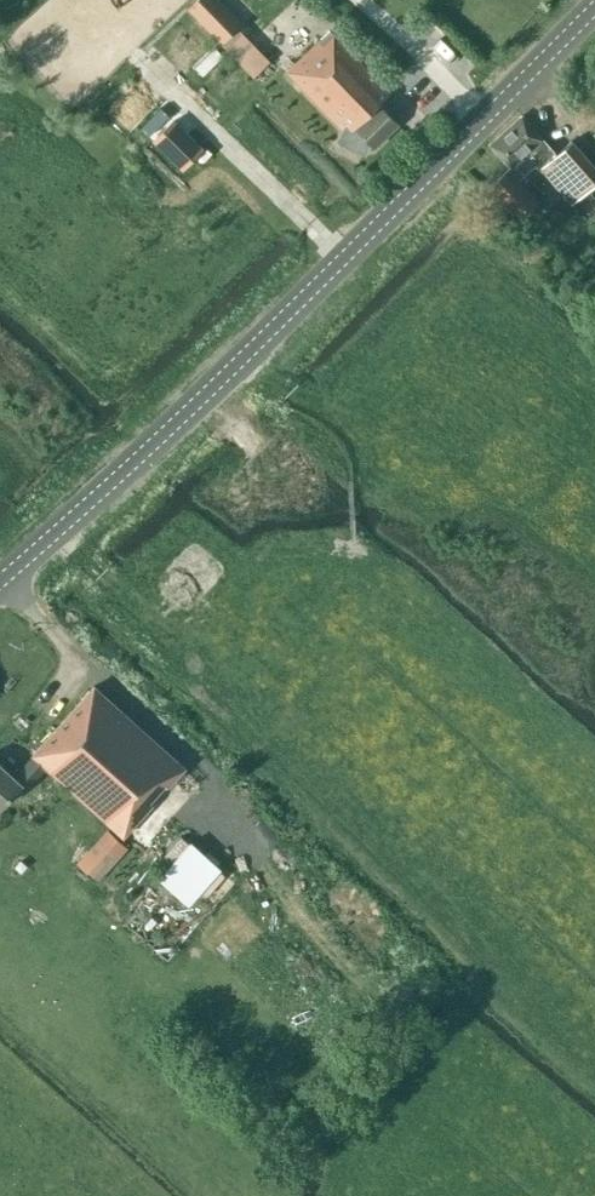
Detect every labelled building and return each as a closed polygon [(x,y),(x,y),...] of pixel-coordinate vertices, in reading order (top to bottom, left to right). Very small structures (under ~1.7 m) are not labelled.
[(220,44),(242,23),(220,0),(195,0),(186,8),(220,44)] [(363,150),(368,141),(374,146),(398,123),(378,103),(389,92),(329,29),(287,71),(345,131),(340,139),(363,150)] [(240,63),(253,77),(269,61),(256,47),(240,63)] [(489,143),(510,167),(509,169),(508,169),(488,187),(517,220),(537,202),(518,179),(519,178),(535,164),(541,171),(542,169),(587,219),(594,213),(594,196),(587,187),(594,180),(594,167),(571,140),(556,154),(521,115),(489,143)] [(201,148),(170,118),(150,138),(180,168),(201,148)] [(94,685),(32,754),(33,755),(14,776),(0,764),(0,806),(20,784),(26,789),(46,767),(123,837),(185,767),(94,685)] [(142,846),(170,814),(157,802),(128,834),(142,846)] [(98,877),(129,844),(108,825),(77,858),(98,877)] [(183,871),(201,844),(190,836),(171,863),(183,871)] [(196,886),(217,905),(238,882),(216,862),(196,886)]
